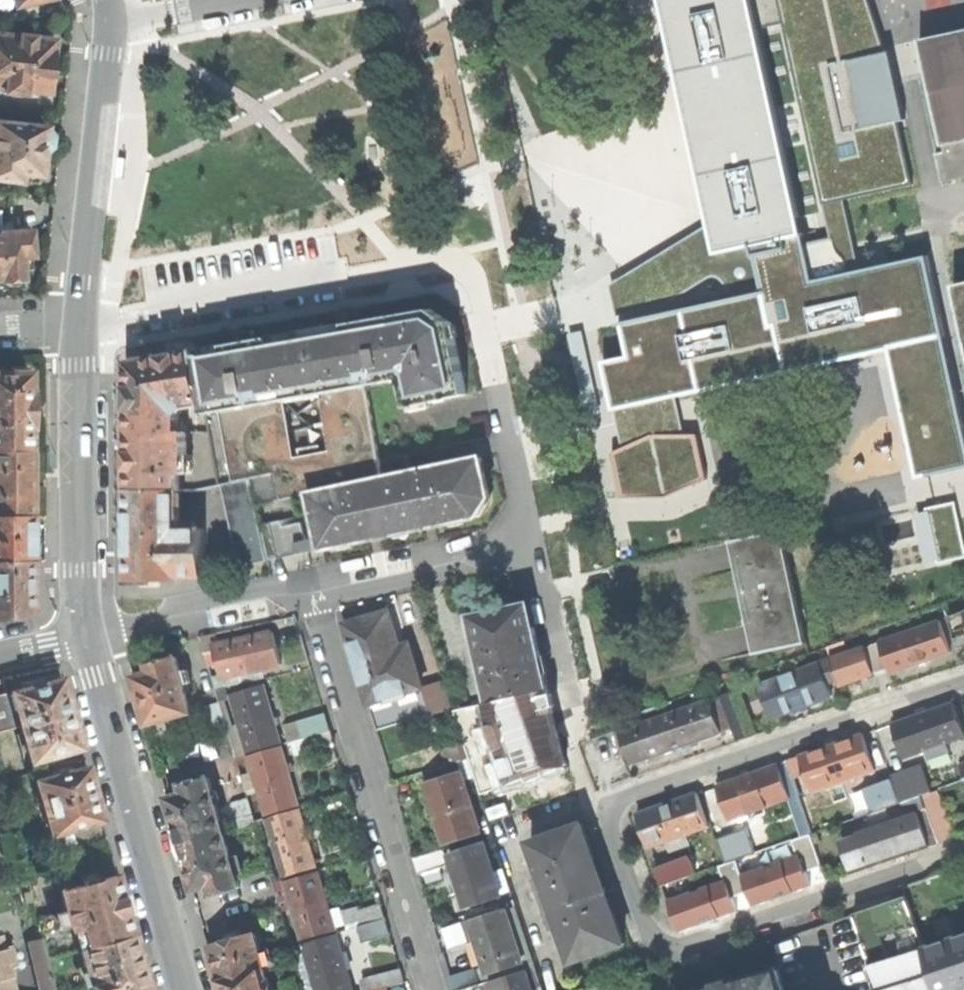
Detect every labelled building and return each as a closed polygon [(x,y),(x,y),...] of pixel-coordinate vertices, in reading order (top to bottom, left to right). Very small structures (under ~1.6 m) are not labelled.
[(806,234),(802,217),(761,29),(754,0),(665,0),(714,223),(720,253),(753,246),(806,234)] [(779,0),(754,0),(761,29),(785,24),(779,0)] [(785,24),(824,206),(846,201),(914,185),(900,121),(906,120),(890,50),(886,51),(870,0),(779,0),(785,24)] [(942,182),(963,177),(963,30),(921,40),(945,152),(937,154),(942,182)] [(56,39),(34,37),(35,35),(20,33),(20,35),(0,33),(0,87),(5,88),(5,92),(26,95),(27,90),(50,93),(53,70),(56,39)] [(47,127),(0,122),(0,179),(38,183),(38,175),(42,175),(44,150),(47,150),(51,146),(51,141),(52,136),(48,132),(47,132),(47,127)] [(121,157),(117,157),(115,178),(123,179),(125,163),(125,158),(121,157)] [(544,165),(561,244),(591,238),(574,159),(544,165)] [(861,269),(846,201),(824,206),(831,237),(808,242),(815,280),(861,269)] [(12,205),(0,206),(0,279),(3,279),(3,281),(7,282),(8,284),(11,285),(19,285),(22,282),(22,280),(26,279),(25,270),(33,269),(33,256),(35,256),(32,229),(14,230),(12,205)] [(720,253),(714,223),(610,285),(617,316),(667,304),(706,279),(714,276),(721,277),(737,297),(763,291),(753,246),(720,253)] [(668,498),(707,479),(698,435),(685,434),(678,397),(891,350),(918,479),(963,469),(963,417),(928,255),(861,269),(815,280),(808,242),(806,234),(753,246),(763,291),(737,297),(622,324),(629,356),(603,362),(609,388),(623,448),(613,453),(619,481),(623,499),(668,498)] [(955,296),(963,337),(963,284),(953,286),(955,296)] [(236,345),(196,352),(204,401),(207,415),(219,412),(230,473),(231,474),(234,474),(235,482),(250,479),(277,473),(283,501),(299,498),(313,495),(325,549),(361,541),(435,526),(479,516),(492,497),(487,474),(484,458),(414,473),(410,455),(383,460),(368,387),(405,379),(411,408),(469,394),(453,324),(433,310),(363,322),(333,328),(333,329),(319,332),(269,340),(252,343),(250,342),(236,345)] [(583,331),(568,335),(586,416),(601,413),(583,331)] [(131,398),(131,433),(180,434),(180,415),(182,415),(187,409),(187,405),(204,401),(196,352),(133,363),(130,365),(131,398)] [(31,451),(30,428),(31,428),(32,409),(32,393),(30,393),(30,373),(0,373),(0,452),(31,451)] [(131,462),(131,491),(181,491),(181,475),(188,475),(188,434),(180,434),(131,433),(131,462)] [(48,472),(52,472),(51,450),(43,451),(43,466),(43,472),(48,472)] [(31,451),(0,452),(0,517),(31,516),(31,484),(31,451)] [(256,507),(283,501),(277,473),(250,479),(256,507)] [(269,561),(256,507),(250,479),(235,482),(222,485),(241,567),(269,561)] [(182,577),(206,576),(206,529),(181,530),(181,491),(131,491),(131,540),(131,580),(182,581),(182,577)] [(956,502),(926,508),(926,511),(938,561),(938,563),(963,558),(963,536),(956,502)] [(938,561),(926,511),(916,513),(927,563),(938,561)] [(283,558),(317,548),(307,514),(273,524),(283,558)] [(31,516),(0,517),(0,562),(31,562),(31,541),(31,516)] [(741,592),(755,655),(808,644),(782,531),(732,541),(741,592)] [(31,562),(0,562),(0,618),(32,611),(32,589),(31,562)] [(492,701),(549,688),(541,655),(535,626),(528,627),(523,604),(473,616),(492,701)] [(347,626),(371,704),(423,688),(411,646),(402,648),(392,612),(374,617),(347,626)] [(949,618),(960,649),(963,647),(963,612),(949,618)] [(950,651),(940,621),(830,658),(831,660),(837,678),(839,683),(873,671),(871,663),(886,657),(891,672),(892,673),(925,660),(950,651)] [(202,637),(207,654),(217,651),(224,678),(214,680),(218,690),(227,687),(233,686),(230,677),(282,664),(279,653),(274,633),(220,646),(217,634),(202,637)] [(149,725),(192,713),(185,685),(191,683),(188,670),(181,672),(177,657),(139,668),(141,676),(136,678),(141,699),(149,725)] [(875,677),(891,672),(886,657),(871,663),(873,671),(875,677)] [(827,682),(837,678),(831,660),(821,664),(820,665),(761,686),(773,717),(790,711),(831,695),(827,682)] [(22,727),(73,714),(63,679),(57,680),(56,675),(42,679),(43,684),(27,688),(15,692),(13,692),(0,695),(0,734),(22,727)] [(265,686),(234,695),(242,726),(229,729),(239,759),(251,755),(250,752),(281,743),(272,713),(265,686)] [(229,695),(227,687),(218,690),(220,698),(229,695)] [(731,722),(748,716),(739,688),(720,694),(721,697),(731,722)] [(733,728),(731,722),(721,697),(621,732),(632,763),(678,747),(733,728)] [(906,757),(926,750),(928,754),(948,747),(947,743),(963,737),(963,731),(954,702),(927,712),(925,707),(923,709),(920,709),(921,714),(894,723),(906,757)] [(207,708),(215,733),(229,729),(222,704),(207,708)] [(78,733),(73,714),(22,727),(32,762),(82,749),(78,733)] [(288,725),(293,742),(332,731),(327,714),(288,725)] [(336,744),(332,731),(293,742),(297,754),(336,744)] [(802,755),(814,789),(874,768),(862,734),(835,744),(834,740),(831,740),(828,742),(829,745),(802,755)] [(291,775),(283,748),(252,757),(251,755),(239,759),(249,793),(260,789),(268,815),(299,805),(291,775)] [(439,815),(447,840),(481,829),(465,777),(463,775),(459,763),(417,777),(421,790),(430,787),(439,815)] [(719,784),(730,819),(790,798),(779,764),(747,775),(719,784)] [(892,775),(896,788),(900,801),(923,794),(931,791),(923,765),(892,775)] [(96,798),(88,768),(38,782),(51,835),(46,836),(49,850),(76,843),(72,829),(103,821),(96,798)] [(175,819),(183,845),(226,832),(211,778),(184,786),(186,795),(170,799),(175,819)] [(821,798),(866,788),(864,778),(819,788),(821,798)] [(505,812),(547,796),(541,781),(500,797),(505,812)] [(872,789),(857,794),(864,814),(900,801),(896,788),(875,795),(872,789)] [(939,842),(955,836),(937,789),(931,791),(923,794),(924,797),(927,807),(939,842)] [(639,812),(651,847),(670,840),(673,849),(691,843),(687,834),(710,826),(698,792),(673,800),(639,812)] [(11,811),(7,793),(0,795),(0,814),(11,811)] [(917,810),(927,807),(924,797),(903,804),(905,814),(858,830),(860,835),(842,841),(853,871),(886,860),(895,856),(896,859),(903,857),(902,854),(928,844),(917,810)] [(235,804),(242,828),(257,823),(251,799),(235,804)] [(301,810),(270,820),(286,877),(317,868),(308,837),(301,810)] [(573,958),(620,942),(599,883),(579,825),(555,833),(532,841),(543,874),(538,875),(549,908),(554,907),(573,958)] [(748,826),(717,836),(726,863),(757,852),(748,826)] [(214,895),(241,887),(226,832),(183,845),(191,874),(196,891),(211,886),(214,895)] [(799,890),(827,880),(811,834),(783,843),(799,890)] [(462,884),(469,907),(503,895),(486,843),(452,854),(462,884)] [(422,874),(450,865),(445,849),(417,857),(422,874)] [(657,869),(662,885),(692,875),(696,873),(691,858),(657,869)] [(318,872),(288,882),(304,939),(335,930),(327,900),(318,872)] [(126,903),(118,875),(99,880),(99,878),(85,881),(85,884),(62,890),(68,910),(57,913),(61,927),(72,924),(74,930),(84,928),(89,947),(134,935),(126,903)] [(678,931),(679,931),(709,921),(692,875),(662,885),(678,931)] [(874,989),(939,989),(925,948),(917,924),(912,908),(908,895),(855,912),(875,980),(871,981),(874,989)] [(359,907),(345,912),(349,925),(361,922),(362,925),(388,918),(383,903),(360,911),(359,907)] [(490,974),(525,963),(508,910),(468,923),(473,936),(478,935),(483,950),(490,974)] [(393,935),(388,918),(362,925),(367,943),(393,935)] [(215,963),(220,982),(266,969),(256,933),(211,947),(215,963)] [(134,935),(89,947),(83,949),(93,989),(150,989),(143,965),(134,935)] [(925,948),(939,989),(963,989),(963,935),(925,948)] [(337,936),(306,945),(319,989),(352,989),(345,966),(337,936)] [(41,989),(55,989),(42,939),(30,942),(41,989)] [(5,966),(19,962),(15,945),(0,948),(0,947),(0,989),(11,989),(5,966)] [(266,969),(220,982),(223,989),(272,989),(266,969)] [(355,982),(358,989),(377,989),(406,981),(402,969),(355,982)] [(482,985),(477,969),(453,977),(457,989),(465,989),(482,985)] [(779,969),(700,989),(785,989),(779,969)] [(529,976),(495,988),(495,989),(533,989),(529,976)]
